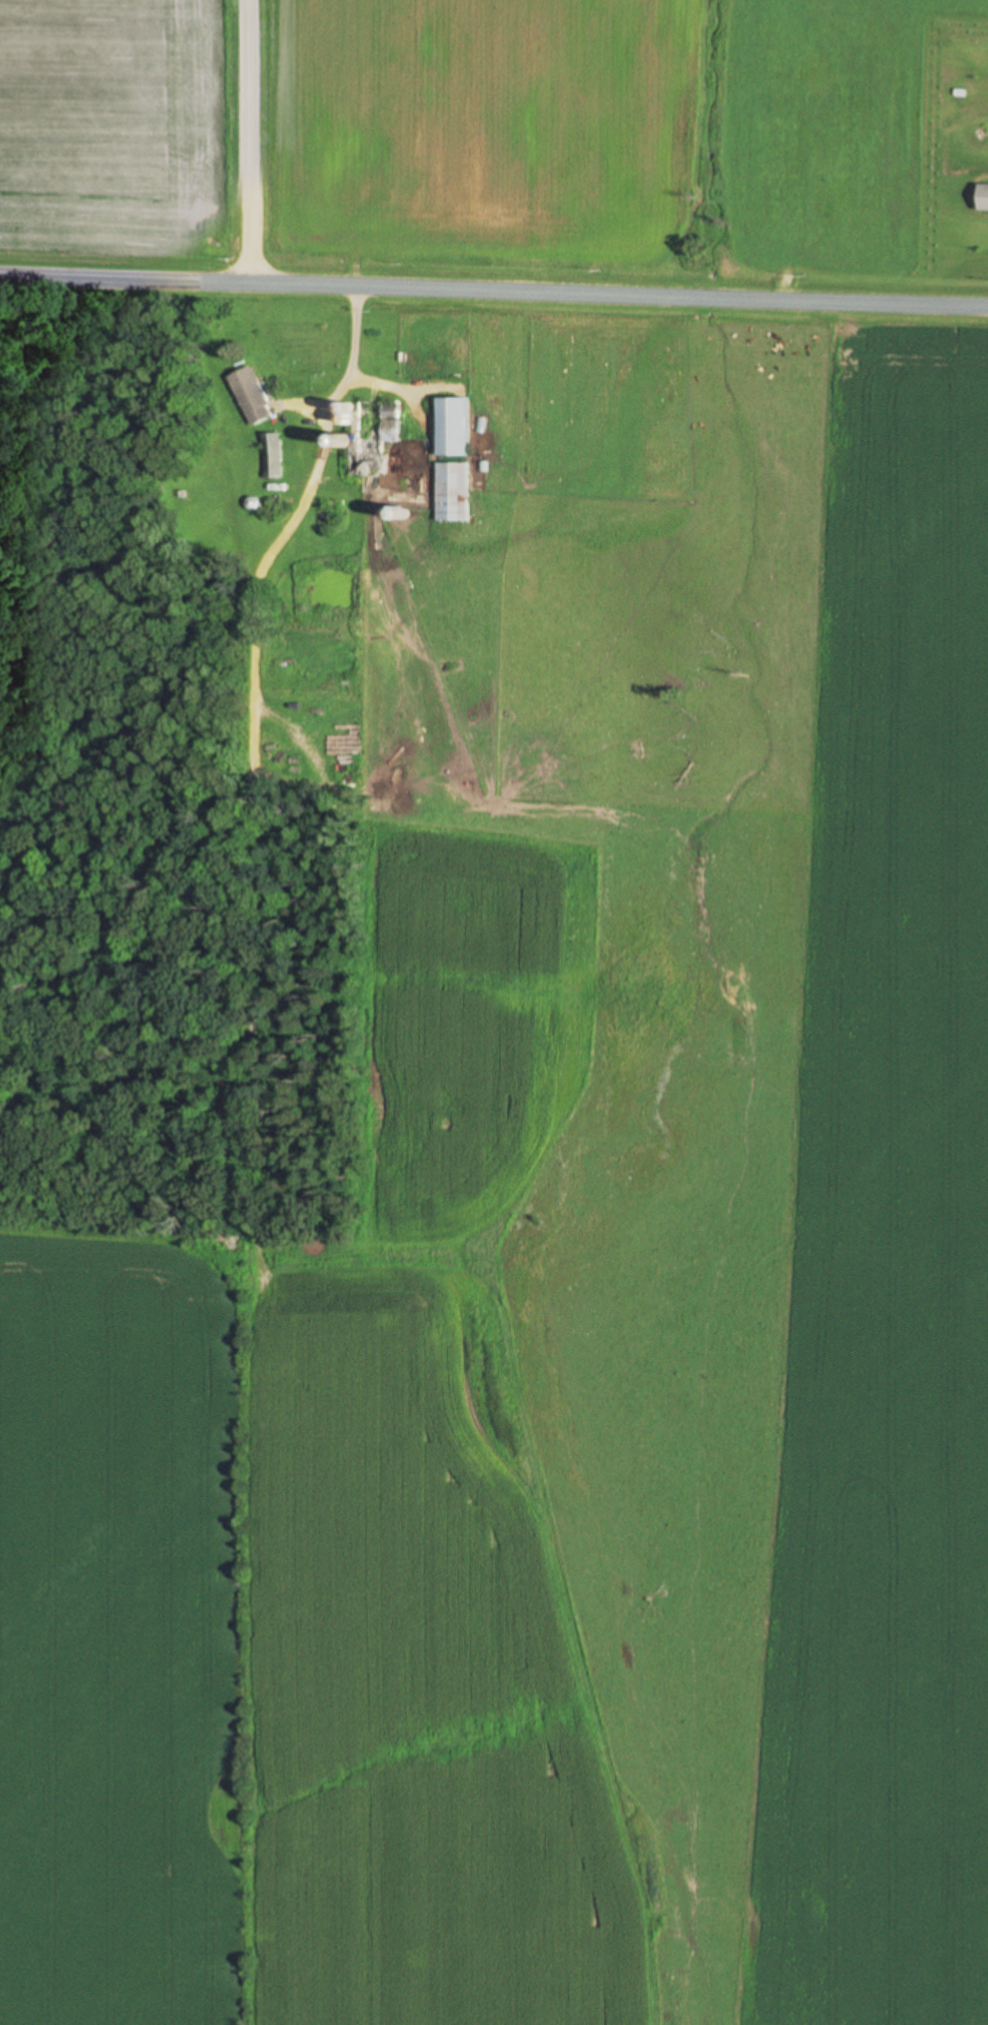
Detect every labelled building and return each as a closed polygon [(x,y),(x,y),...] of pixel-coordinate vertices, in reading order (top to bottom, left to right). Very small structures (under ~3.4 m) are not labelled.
[(975,186),(975,212),(987,212),(987,186),(975,186)] [(250,367),(227,376),(248,427),(272,417),(250,367)] [(465,399),(434,399),(434,458),(465,458),(465,399)] [(353,403),(351,477),(378,478),(379,461),(396,462),(398,405),(353,403)] [(260,435),(260,480),(279,480),(279,435),(260,435)] [(465,522),(465,464),(434,464),(434,522),(465,522)]
